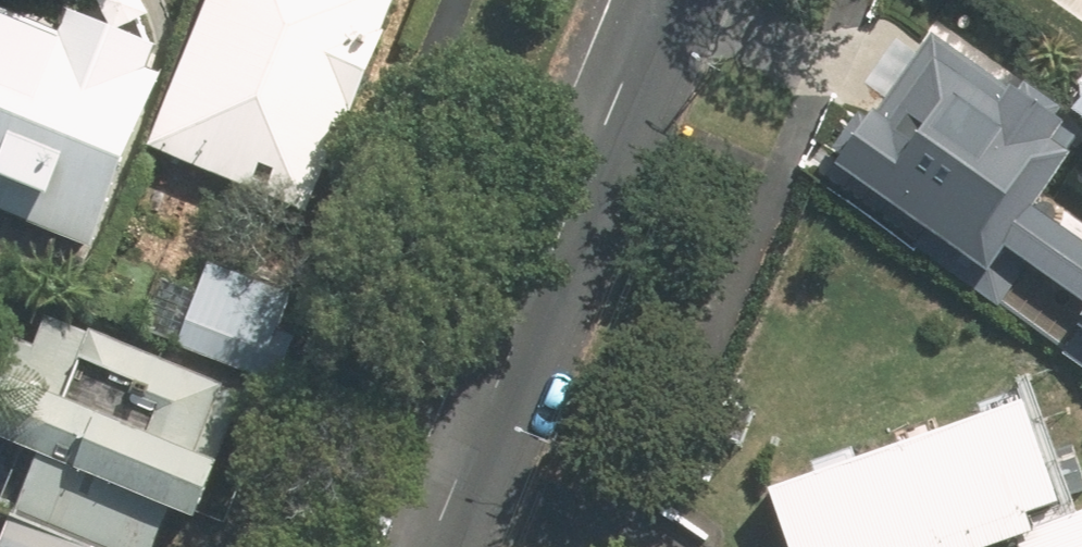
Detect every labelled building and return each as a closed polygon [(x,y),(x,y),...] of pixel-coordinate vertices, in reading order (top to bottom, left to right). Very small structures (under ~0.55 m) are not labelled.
[(156,148),(299,208),(386,0),(218,0),(156,148)] [(15,18),(0,53),(0,195),(78,227),(143,71),(154,45),(79,14),(68,40),(15,18)] [(832,160),(996,283),(1024,247),(1081,290),(1081,224),(1045,196),(1081,147),(1081,130),(938,21),(832,160)] [(278,310),(214,284),(189,344),(253,371),(278,310)] [(242,390),(24,299),(0,356),(0,428),(54,451),(186,505),(192,508),(242,390)] [(985,415),(941,430),(982,546),(995,546),(1037,532),(1031,515),(1064,503),(1024,389),(981,403),(985,415)] [(858,458),(889,546),(980,546),(936,420),(896,434),(900,444),(858,458)] [(772,487),(793,546),(888,546),(854,447),(811,461),(815,472),(772,487)] [(54,451),(24,523),(81,546),(168,546),(186,505),(54,451)] [(1017,540),(1019,546),(1081,546),(1081,517),(1017,540)] [(24,523),(10,518),(0,543),(0,546),(81,546),(24,523)]
